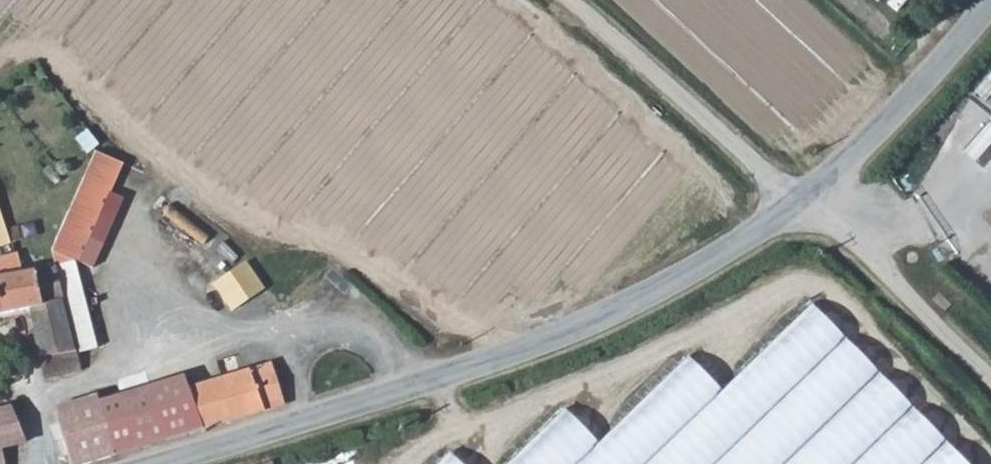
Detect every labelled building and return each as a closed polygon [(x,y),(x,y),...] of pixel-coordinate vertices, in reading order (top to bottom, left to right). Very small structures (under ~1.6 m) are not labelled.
[(74,193),(54,234),(50,243),(56,263),(73,259),(122,167),(95,153),(74,193)] [(24,239),(20,225),(7,228),(12,243),(24,239)] [(7,228),(6,228),(0,230),(0,246),(12,243),(7,228)] [(0,257),(0,305),(3,314),(31,307),(36,329),(33,329),(45,378),(82,370),(77,351),(62,301),(65,299),(56,263),(21,273),(15,253),(0,257)] [(73,259),(56,263),(65,299),(62,301),(77,351),(97,346),(73,259)] [(234,311),(265,288),(247,262),(215,284),(234,311)] [(814,310),(724,394),(681,364),(599,448),(564,414),(517,463),(965,463),(814,310)] [(248,369),(260,411),(284,404),(273,364),(248,369)] [(121,396),(139,447),(260,411),(248,369),(183,384),(181,376),(121,396)] [(100,403),(97,396),(54,408),(71,463),(83,463),(117,453),(100,403)] [(100,403),(117,453),(139,447),(121,396),(100,403)] [(0,408),(0,463),(5,463),(1,446),(24,441),(10,405),(0,408)]
